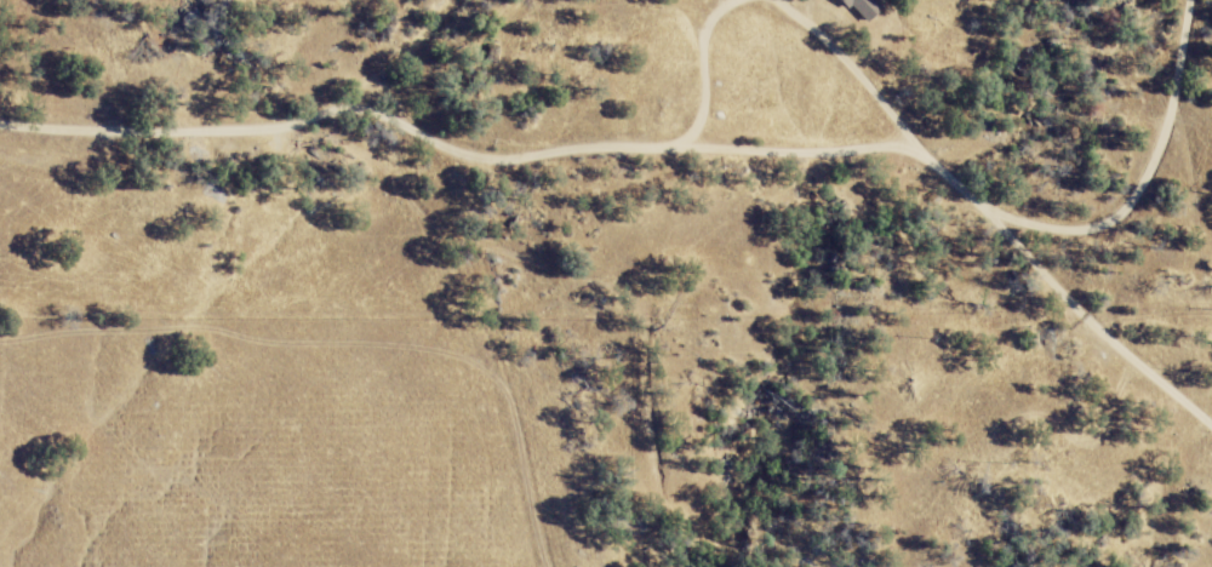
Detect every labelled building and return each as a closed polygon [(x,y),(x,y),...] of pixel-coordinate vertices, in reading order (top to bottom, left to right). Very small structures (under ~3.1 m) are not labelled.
[(886,7),(879,0),(846,0),(868,24),(886,7)]
